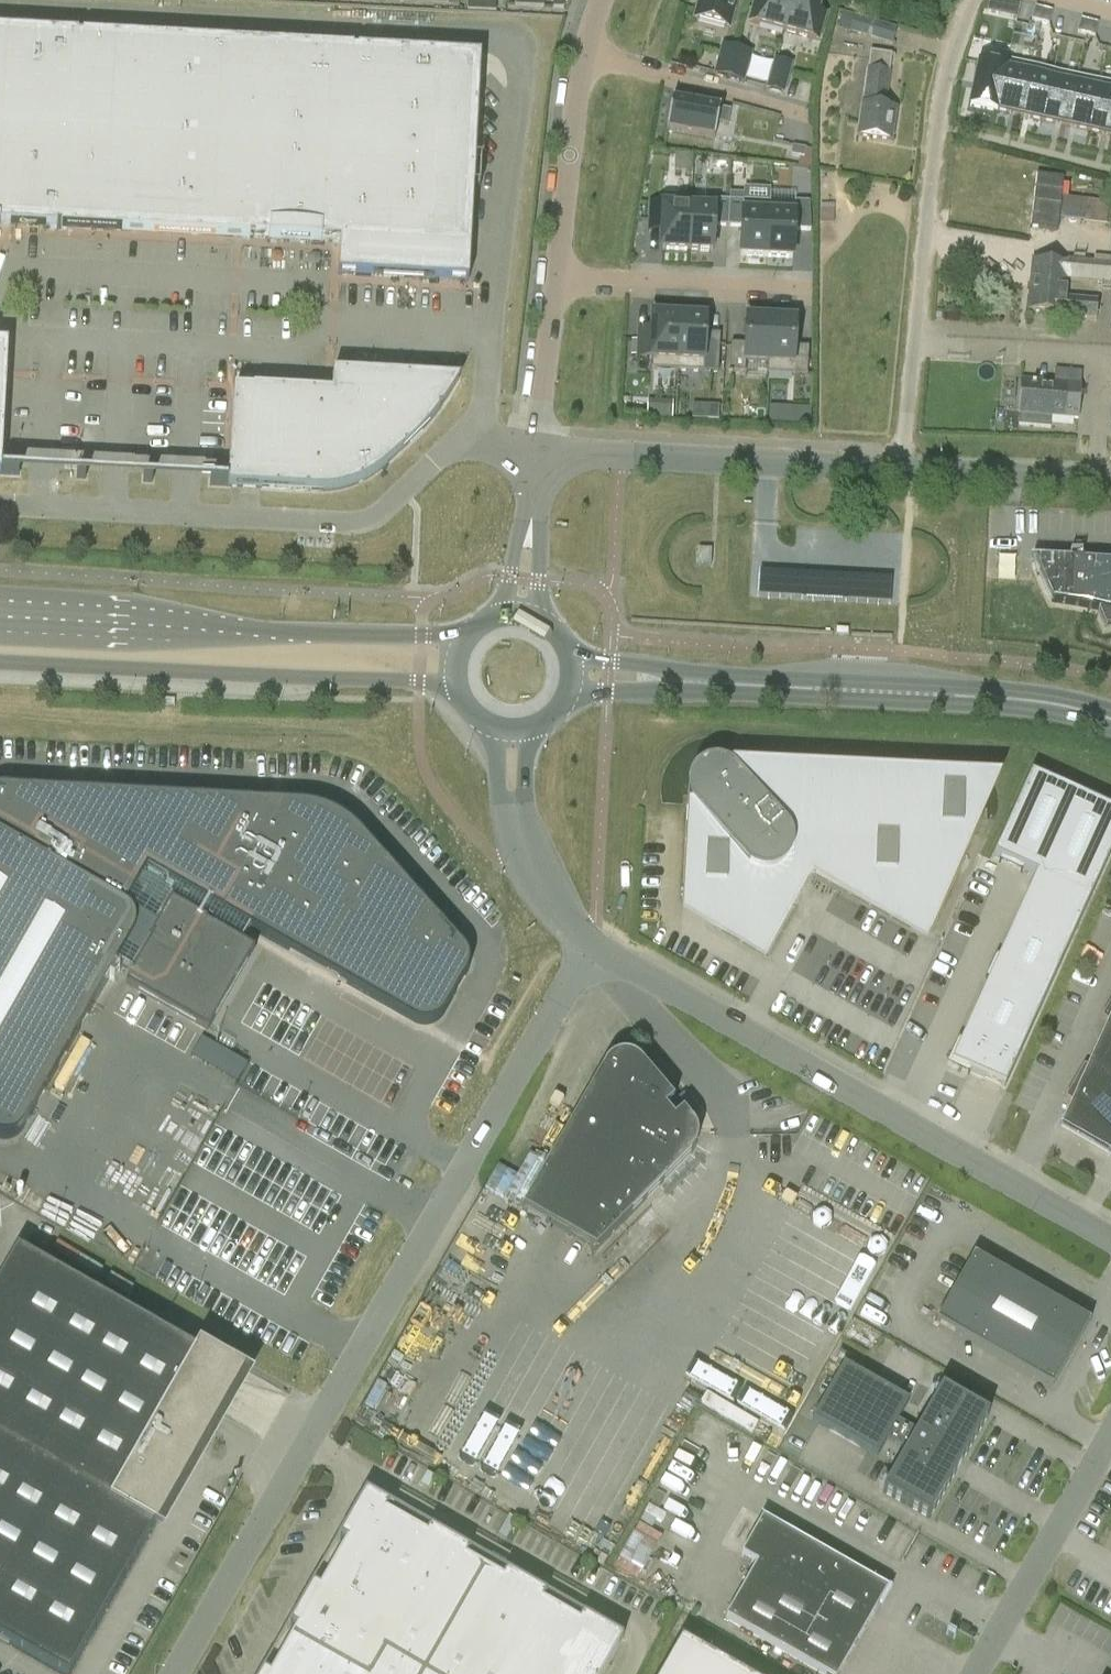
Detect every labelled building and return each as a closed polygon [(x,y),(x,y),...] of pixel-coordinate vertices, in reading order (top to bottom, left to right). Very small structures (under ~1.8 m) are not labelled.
[(482,0),(473,0),(467,0),(467,11),(481,12),(482,0)] [(482,0),(481,12),(496,12),(496,1),(482,0)] [(564,9),(564,0),(553,0),(553,8),(564,9)] [(729,28),(736,0),(697,0),(696,3),(699,3),(695,19),(729,28)] [(784,32),(792,0),(755,0),(749,22),(784,32)] [(784,32),(818,41),(825,16),(818,15),(822,0),(792,0),(784,32)] [(844,8),(856,12),(859,0),(846,0),(844,8)] [(990,1),(987,13),(997,15),(1000,0),(990,0),(990,1)] [(1035,8),(1032,21),(1040,23),(1043,10),(1035,8)] [(1043,10),(1040,23),(1049,25),(1052,13),(1043,10)] [(893,45),(897,29),(842,13),(837,29),(893,45)] [(1081,20),(1078,33),(1086,35),(1089,23),(1081,20)] [(1089,23),(1086,35),(1094,37),(1098,25),(1089,23)] [(50,228),(50,230),(67,231),(67,229),(339,244),(338,276),(468,283),(470,252),(468,252),(479,59),(353,53),(353,51),(335,50),(335,52),(101,40),(101,38),(83,36),(83,38),(0,33),(0,225),(50,228)] [(716,74),(729,78),(737,51),(723,47),(716,74)] [(750,55),(737,51),(729,78),(743,82),(750,55)] [(896,109),(885,107),(892,56),(870,53),(863,104),(862,104),(857,137),(891,141),(896,109)] [(980,60),(970,109),(996,114),(996,113),(1006,66),(1005,65),(980,60)] [(768,89),(783,93),(790,66),(776,61),(768,89)] [(1006,66),(996,113),(1019,118),(1030,67),(1006,61),(1005,65),(1006,66)] [(1030,67),(1019,118),(1042,123),(1053,72),(1030,67)] [(1053,72),(1042,123),(1065,128),(1076,77),(1053,72)] [(790,77),(785,94),(804,99),(808,82),(790,77)] [(1076,77),(1065,128),(1088,133),(1100,82),(1076,77)] [(1088,133),(1110,138),(1110,85),(1100,82),(1088,133)] [(728,126),(730,111),(720,109),(672,100),(666,131),(714,140),(717,125),(728,126)] [(805,157),(806,149),(793,147),(792,155),(805,157)] [(690,172),(691,154),(674,153),(673,171),(690,172)] [(650,205),(649,222),(649,233),(663,234),(662,250),(687,251),(690,202),(692,202),(692,196),(665,195),(664,206),(650,205)] [(1059,221),(1108,225),(1110,201),(1061,197),(1059,221)] [(690,202),(687,251),(713,252),(715,203),(692,202),(690,202)] [(767,257),(769,213),(743,211),(741,255),(767,257)] [(769,213),(767,257),(793,258),(795,214),(769,213)] [(1030,287),(1065,290),(1066,280),(1110,284),(1110,259),(1094,258),(1093,264),(1051,260),(1051,262),(1032,261),(1030,287)] [(1030,287),(1028,312),(1046,314),(1046,316),(1096,321),(1097,302),(1065,299),(1065,290),(1030,287)] [(639,331),(639,341),(638,358),(652,359),(651,370),(677,371),(680,316),(654,315),(653,331),(639,331)] [(706,318),(680,316),(677,371),(703,372),(706,318)] [(769,364),(771,320),(746,318),(745,345),(731,344),(729,372),(745,373),(746,362),(768,363),(769,364)] [(769,364),(768,363),(767,374),(791,375),(807,376),(808,348),(794,347),(796,321),(771,320),(769,364)] [(19,476),(19,472),(9,471),(1,471),(6,347),(0,346),(0,475),(19,476)] [(388,464),(392,460),(393,459),(401,452),(410,444),(419,435),(427,426),(435,417),(438,412),(444,405),(451,394),(458,383),(334,376),(333,396),(234,390),(229,483),(210,482),(209,486),(314,492),(320,492),(326,492),(333,491),(339,490),(342,489),(350,487),(355,485),(358,484),(365,481),(372,477),(378,473),(382,469),(385,467),(388,464)] [(1019,412),(1018,426),(1050,429),(1051,417),(1078,419),(1081,386),(1053,383),(1053,385),(1021,383),(1019,412)] [(662,418),(671,418),(672,402),(662,402),(662,418)] [(808,411),(767,409),(766,425),(808,428),(808,411)] [(707,423),(721,425),(722,414),(708,412),(707,423)] [(711,550),(698,550),(698,566),(711,566),(711,550)] [(1032,558),(1042,582),(1044,585),(1051,603),(1063,604),(1071,606),(1089,609),(1095,610),(1104,630),(1110,628),(1110,562),(1032,558)] [(790,858),(791,855),(791,854),(931,933),(982,819),(979,819),(980,818),(982,814),(983,812),(984,810),(984,807),(984,805),(985,802),(984,800),(984,798),(983,795),(983,794),(982,791),(980,789),(979,787),(976,784),(974,782),(972,781),(969,779),(967,778),(964,777),(961,776),(956,776),(953,777),(950,777),(948,778),(945,779),(944,780),(944,776),(731,765),(731,769),(729,768),(726,766),(722,765),(719,765),(716,764),(713,764),(710,765),(706,766),(702,767),(700,769),(696,771),(694,774),(692,776),(691,778),(690,781),(689,784),(688,788),(688,791),(688,793),(688,796),(689,799),(689,801),(691,805),(687,805),(683,902),(765,948),(789,906),(770,874),(772,874),(774,873),(778,871),(780,870),(784,867),(786,865),(788,862),(789,860),(790,858)] [(1110,852),(1110,811),(1031,775),(994,857),(1036,876),(952,1063),(1005,1088),(1110,852)] [(250,930),(415,1024),(419,1026),(424,1026),(428,1026),(433,1025),(437,1023),(440,1020),(443,1017),(445,1014),(466,977),(469,970),(470,963),(468,956),(464,949),(360,834),(347,822),(332,813),(316,808),(299,805),(4,789),(0,790),(0,1140),(1,1140),(10,1140),(18,1136),(24,1129),(112,974),(117,965),(133,973),(128,983),(206,1028),(251,949),(242,943),(250,930)] [(1101,1019),(1108,1022),(1087,1069),(1083,1067),(1074,1084),(1065,1099),(1071,1103),(1061,1126),(1110,1155),(1110,1002),(1101,1019)] [(694,1128),(692,1126),(641,1065),(639,1064),(637,1062),(635,1060),(632,1059),(630,1058),(628,1058),(626,1057),(624,1057),(620,1057),(617,1058),(614,1059),(611,1061),(609,1062),(606,1065),(605,1067),(522,1211),(595,1253),(691,1155),(692,1154),(693,1153),(694,1151),(695,1149),(695,1148),(696,1146),(697,1143),(697,1142),(697,1140),(697,1138),(697,1136),(696,1134),(695,1132),(694,1130),(694,1128)] [(484,1185),(519,1206),(532,1184),(498,1163),(484,1185)] [(830,1237),(801,1289),(840,1311),(860,1275),(870,1259),(830,1237)] [(0,1281),(0,1640),(60,1673),(70,1673),(203,1441),(160,1417),(196,1355),(217,1367),(218,1365),(17,1251),(0,1281)] [(1053,1389),(1091,1323),(974,1256),(936,1322),(1053,1389)] [(898,1421),(908,1403),(843,1366),(812,1421),(877,1458),(887,1440),(906,1451),(882,1493),(929,1520),(988,1417),(941,1390),(917,1432),(898,1421)] [(559,1463),(581,1415),(565,1407),(543,1455),(559,1463)] [(623,1639),(582,1616),(578,1624),(542,1603),(546,1596),(506,1573),(502,1580),(466,1559),(470,1552),(430,1529),(425,1536),(385,1513),(388,1507),(392,1510),(393,1508),(365,1492),(337,1542),(338,1543),(340,1539),(346,1543),(319,1590),(313,1587),(316,1583),(314,1582),(287,1629),(288,1630),(291,1626),(297,1629),(271,1673),(603,1673),(623,1639)] [(762,1518),(741,1556),(756,1565),(725,1619),(822,1673),(840,1673),(887,1590),(762,1518)] [(616,1562),(629,1569),(632,1564),(640,1569),(653,1545),(632,1534),(616,1562)] [(183,1569),(187,1561),(179,1557),(175,1564),(183,1569)] [(681,1641),(662,1673),(738,1673),(681,1641)]
